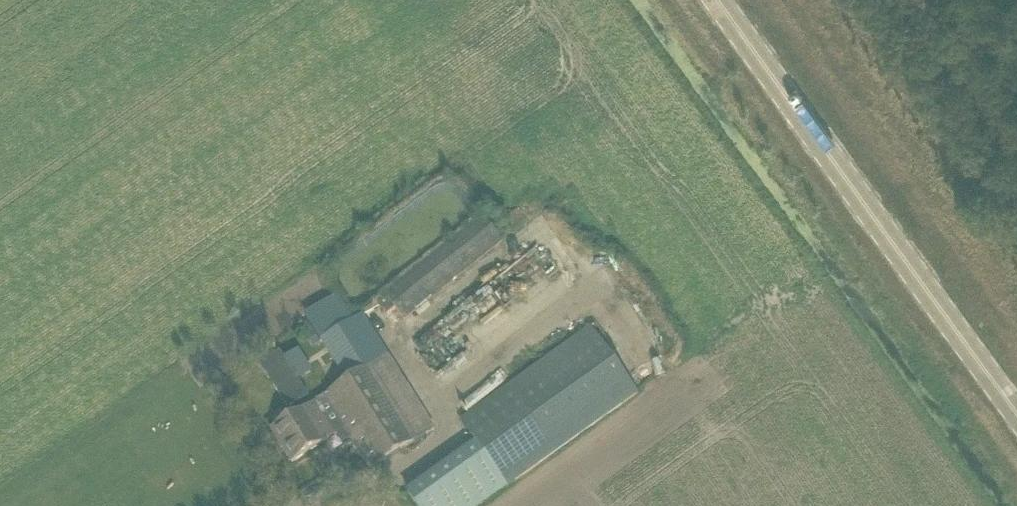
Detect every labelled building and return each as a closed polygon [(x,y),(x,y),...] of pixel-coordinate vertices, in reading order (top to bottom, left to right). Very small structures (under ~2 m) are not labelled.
[(384,291),(405,318),(501,241),(480,214),(384,291)] [(273,431),(292,462),(336,434),(343,445),(351,439),(370,470),(389,458),(431,432),(387,360),(388,359),(360,314),(353,319),(339,296),(297,323),(313,348),(323,342),(349,384),(290,421),(273,431)] [(379,305),(387,315),(397,308),(389,298),(379,305)] [(406,493),(415,505),(483,505),(638,396),(590,327),(460,420),(476,443),(406,493)] [(282,408),(303,396),(277,349),(255,361),(282,408)]
